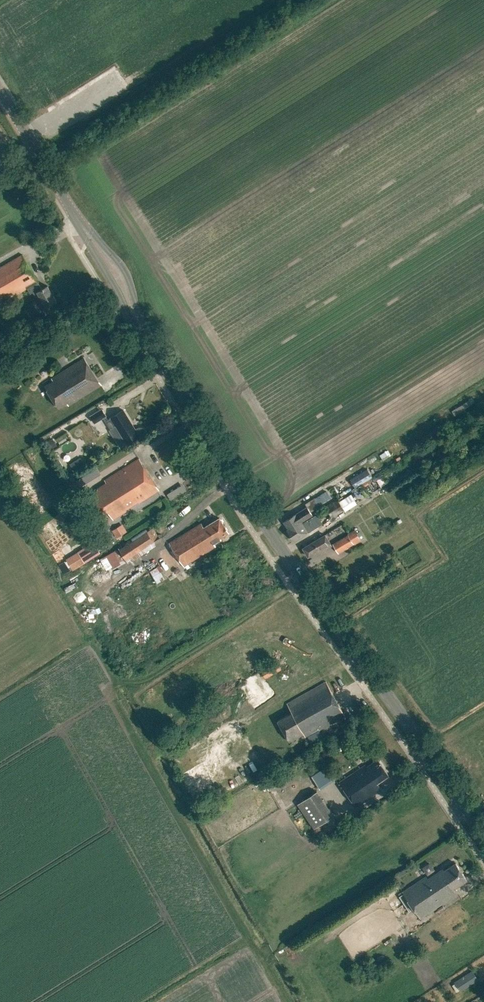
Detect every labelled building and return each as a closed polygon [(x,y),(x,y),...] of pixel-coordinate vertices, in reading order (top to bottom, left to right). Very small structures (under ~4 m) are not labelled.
[(38,282),(38,281),(23,255),(0,268),(0,303),(28,288),(38,282)] [(48,285),(42,289),(38,282),(28,288),(31,293),(33,292),(46,314),(55,309),(52,303),(57,300),(48,285)] [(68,405),(101,385),(84,358),(52,378),(53,381),(45,386),(59,408),(67,403),(68,405)] [(116,425),(127,443),(139,435),(140,437),(147,433),(144,428),(142,427),(139,427),(137,428),(136,429),(124,410),(108,419),(101,409),(90,416),(95,423),(103,418),(110,429),(116,425)] [(57,445),(53,438),(47,441),(52,448),(57,445)] [(98,507),(149,474),(139,458),(105,480),(107,483),(97,488),(98,490),(91,494),(98,507)] [(355,486),(372,475),(367,467),(350,478),(355,486)] [(149,474),(98,507),(102,513),(107,510),(114,519),(159,490),(149,474)] [(339,501),(342,506),(354,499),(351,494),(339,501)] [(288,529),(301,521),(312,514),(311,512),(320,505),(314,497),(305,504),(308,508),(297,515),(296,513),(283,522),(287,528),(288,529),(287,530),(288,529)] [(331,517),(344,510),(338,499),(325,506),(331,517)] [(224,525),(219,517),(204,527),(201,523),(169,543),(183,566),(216,546),(214,543),(222,538),(221,537),(230,531),(225,524),(224,525)] [(288,529),(287,530),(295,541),(308,532),(307,531),(315,526),(311,520),(303,525),(301,521),(288,529)] [(113,536),(124,530),(120,522),(109,528),(113,536)] [(123,564),(153,546),(143,529),(113,547),(123,564)] [(348,534),(354,543),(361,540),(355,530),(348,533),(348,534)] [(338,553),(354,543),(348,534),(332,543),(338,553)] [(313,556),(331,545),(325,535),(304,548),(309,556),(312,554),(313,556)] [(78,552),(84,562),(100,552),(94,542),(78,552)] [(169,581),(166,577),(159,565),(150,570),(130,583),(148,611),(183,589),(176,577),(169,581)] [(266,677),(281,668),(277,661),(261,669),(266,677)] [(345,717),(346,716),(326,681),(325,682),(287,704),(292,712),(278,720),(290,742),(304,734),(306,736),(319,729),(320,731),(345,716),(345,717)] [(380,763),(378,759),(367,766),(366,765),(340,782),(356,807),(382,789),(378,782),(389,775),(380,763)] [(323,765),(308,775),(317,789),(332,779),(323,765)] [(269,790),(276,786),(274,782),(283,777),(278,770),(262,779),(269,790)] [(292,803),(310,827),(329,814),(312,789),(292,803)] [(457,865),(455,863),(444,870),(443,868),(428,879),(426,876),(402,892),(420,918),(458,892),(456,887),(467,879),(464,875),(457,865)] [(469,985),(464,976),(455,982),(461,990),(469,985)]
